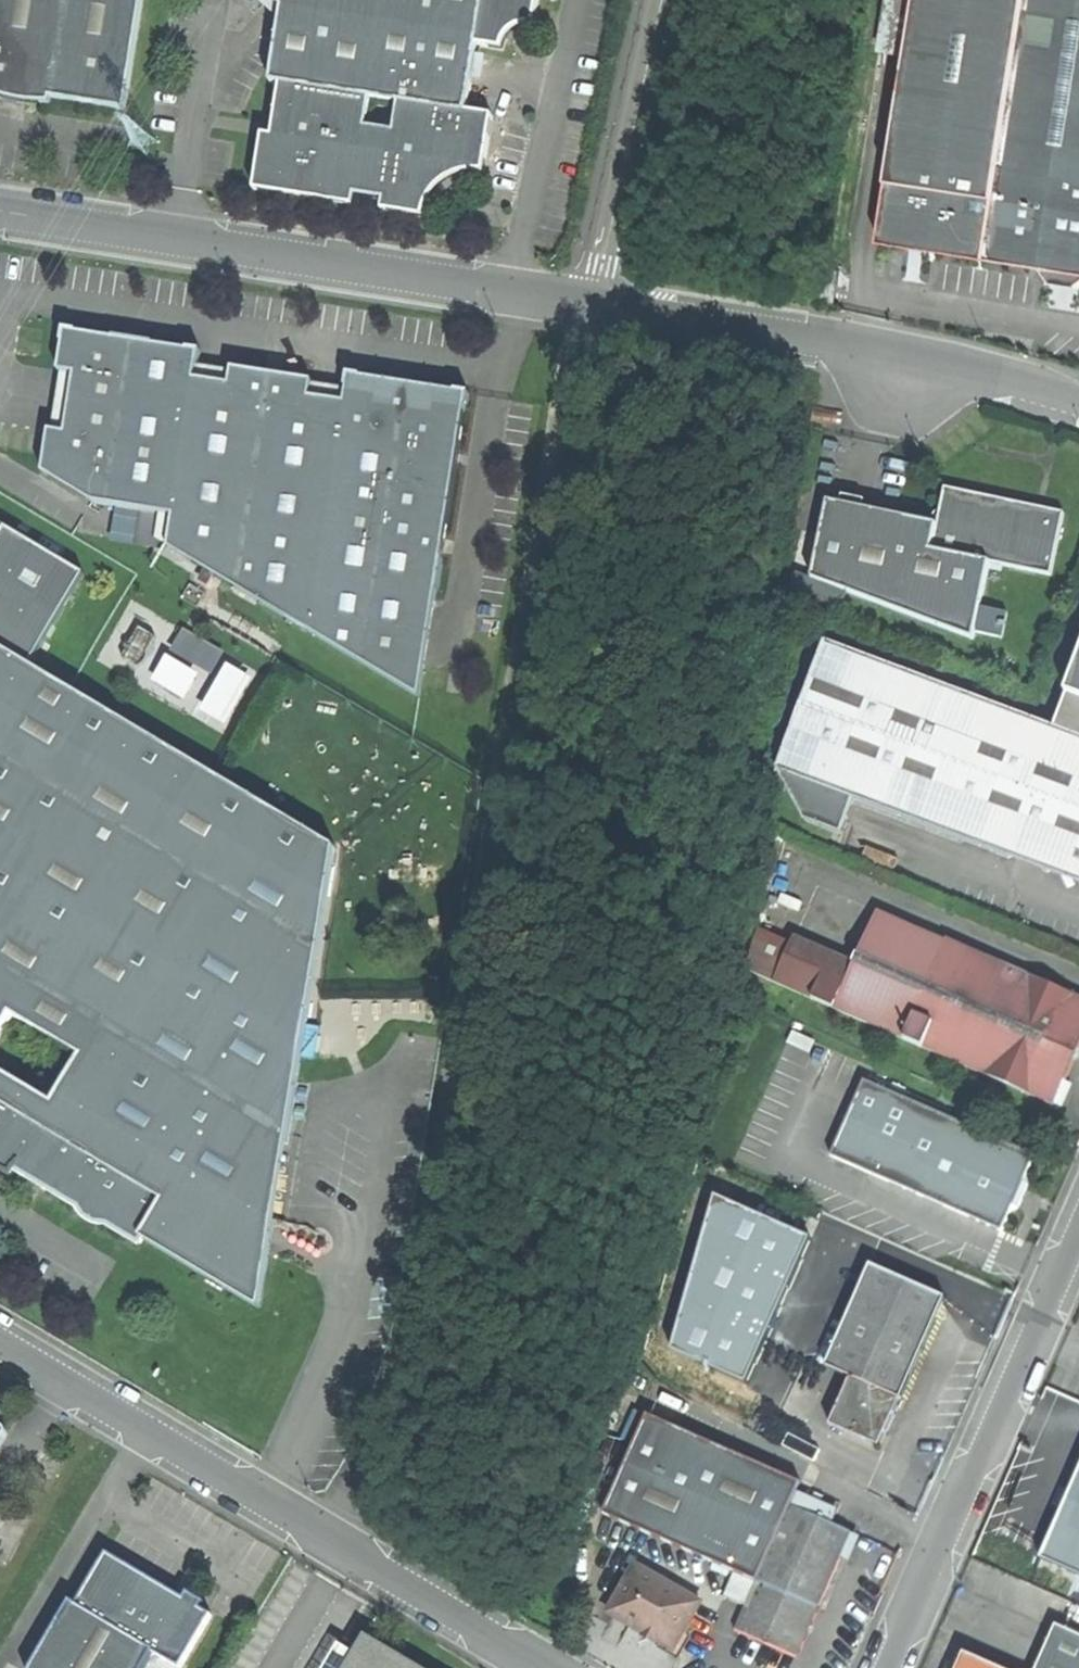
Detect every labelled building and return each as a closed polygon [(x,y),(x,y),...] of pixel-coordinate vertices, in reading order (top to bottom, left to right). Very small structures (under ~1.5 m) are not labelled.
[(125,109),(143,0),(0,0),(0,95),(7,98),(23,101),(38,103),(52,102),(53,98),(125,109)] [(282,8),(271,83),(281,85),(273,137),(262,135),(253,191),(354,206),(355,197),(367,198),(385,201),(383,213),(426,219),(428,204),(436,189),(451,179),(469,173),(484,174),(493,117),(468,113),(474,73),(478,48),(507,53),(508,40),(516,32),(528,26),(536,28),(540,0),(273,0),(282,8)] [(986,260),(1027,0),(919,0),(880,244),(910,248),(911,238),(925,241),(924,251),(986,260)] [(986,260),(1041,269),(1056,278),(1055,284),(1078,287),(1078,0),(1027,0),(986,260)] [(910,248),(924,251),(925,241),(911,238),(910,248)] [(187,351),(78,334),(78,330),(61,328),(59,342),(63,342),(58,372),(74,375),(65,433),(47,430),(41,471),(93,503),(174,516),(185,457),(450,497),(464,406),(469,407),(471,393),(456,390),(456,393),(362,378),(362,375),(346,373),(344,388),(348,389),(345,403),(328,400),(311,398),(313,382),(232,369),(230,385),(213,382),(195,379),(197,364),(200,365),(202,349),(196,348),(187,347),(187,351)] [(174,516),(168,549),(216,577),(418,697),(435,590),(439,591),(444,559),(440,559),(450,497),(185,457),(174,516)] [(812,580),(974,641),(989,563),(1051,576),(1064,514),(1001,501),(944,488),(938,525),(828,503),(812,580)] [(28,668),(84,572),(0,523),(0,652),(28,668)] [(212,674),(225,653),(187,628),(173,649),(212,674)] [(823,641),(775,771),(853,799),(1010,858),(1031,844),(1039,869),(1051,873),(1072,863),(1078,882),(1078,736),(1053,726),(823,641)] [(296,1086),(333,846),(28,668),(0,652),(0,1163),(6,1166),(3,1171),(10,1176),(20,1159),(46,1174),(41,1184),(81,1207),(83,1216),(93,1222),(100,1220),(137,1242),(140,1239),(256,1307),(273,1219),(252,1216),(265,1141),(275,1083),(296,1086)] [(153,681),(187,697),(199,670),(165,655),(153,681)] [(1053,726),(1078,736),(1078,657),(1053,726)] [(226,664),(201,709),(225,722),(250,678),(226,664)] [(839,833),(853,799),(775,771),(802,819),(839,833)] [(1010,858),(1039,869),(1031,844),(1010,858)] [(1078,884),(1078,882),(1072,863),(1051,873),(1078,884)] [(1055,1105),(1076,1056),(1078,1050),(1078,995),(946,938),(944,942),(881,914),(854,976),(839,1011),(1055,1105)] [(776,984),(839,1011),(854,976),(791,949),(776,984)] [(286,1145),(296,1086),(275,1083),(265,1141),(286,1145)] [(847,1166),(1000,1229),(1008,1208),(1017,1206),(1022,1194),(1027,1183),(1023,1175),(1032,1153),(878,1090),(847,1166)] [(273,1219),(286,1145),(265,1141),(252,1216),(273,1219)] [(832,1423),(883,1446),(916,1371),(947,1300),(873,1267),(826,1374),(849,1384),(832,1423)] [(687,1549),(722,1564),(763,1471),(801,1487),(803,1481),(650,1414),(607,1514),(687,1549)] [(9,1431),(0,1426),(0,1446),(9,1431)] [(728,1598),(748,1607),(792,1506),(801,1487),(763,1471),(722,1564),(739,1571),(728,1598)] [(1078,1573),(1078,1473),(1071,1490),(1065,1504),(1042,1557),(1076,1572),(1078,1573)] [(815,1486),(803,1481),(801,1487),(792,1506),(804,1511),(815,1486)] [(1055,1500),(1065,1504),(1071,1490),(1061,1486),(1058,1492),(1055,1500)] [(737,1633),(799,1659),(825,1598),(853,1533),(804,1511),(792,1506),(748,1607),(737,1633)] [(154,1655),(176,1667),(184,1667),(213,1619),(202,1612),(205,1606),(189,1596),(182,1608),(171,1601),(174,1596),(143,1578),(107,1556),(76,1607),(70,1603),(32,1667),(146,1667),(154,1655)] [(611,1614),(677,1649),(702,1602),(636,1567),(611,1614)] [(1037,1667),(1078,1667),(1078,1635),(1061,1627),(1056,1625),(1037,1667)] [(358,1634),(349,1650),(333,1641),(318,1667),(422,1667),(358,1634)] [(967,1652),(960,1667),(1004,1667),(967,1652)]
